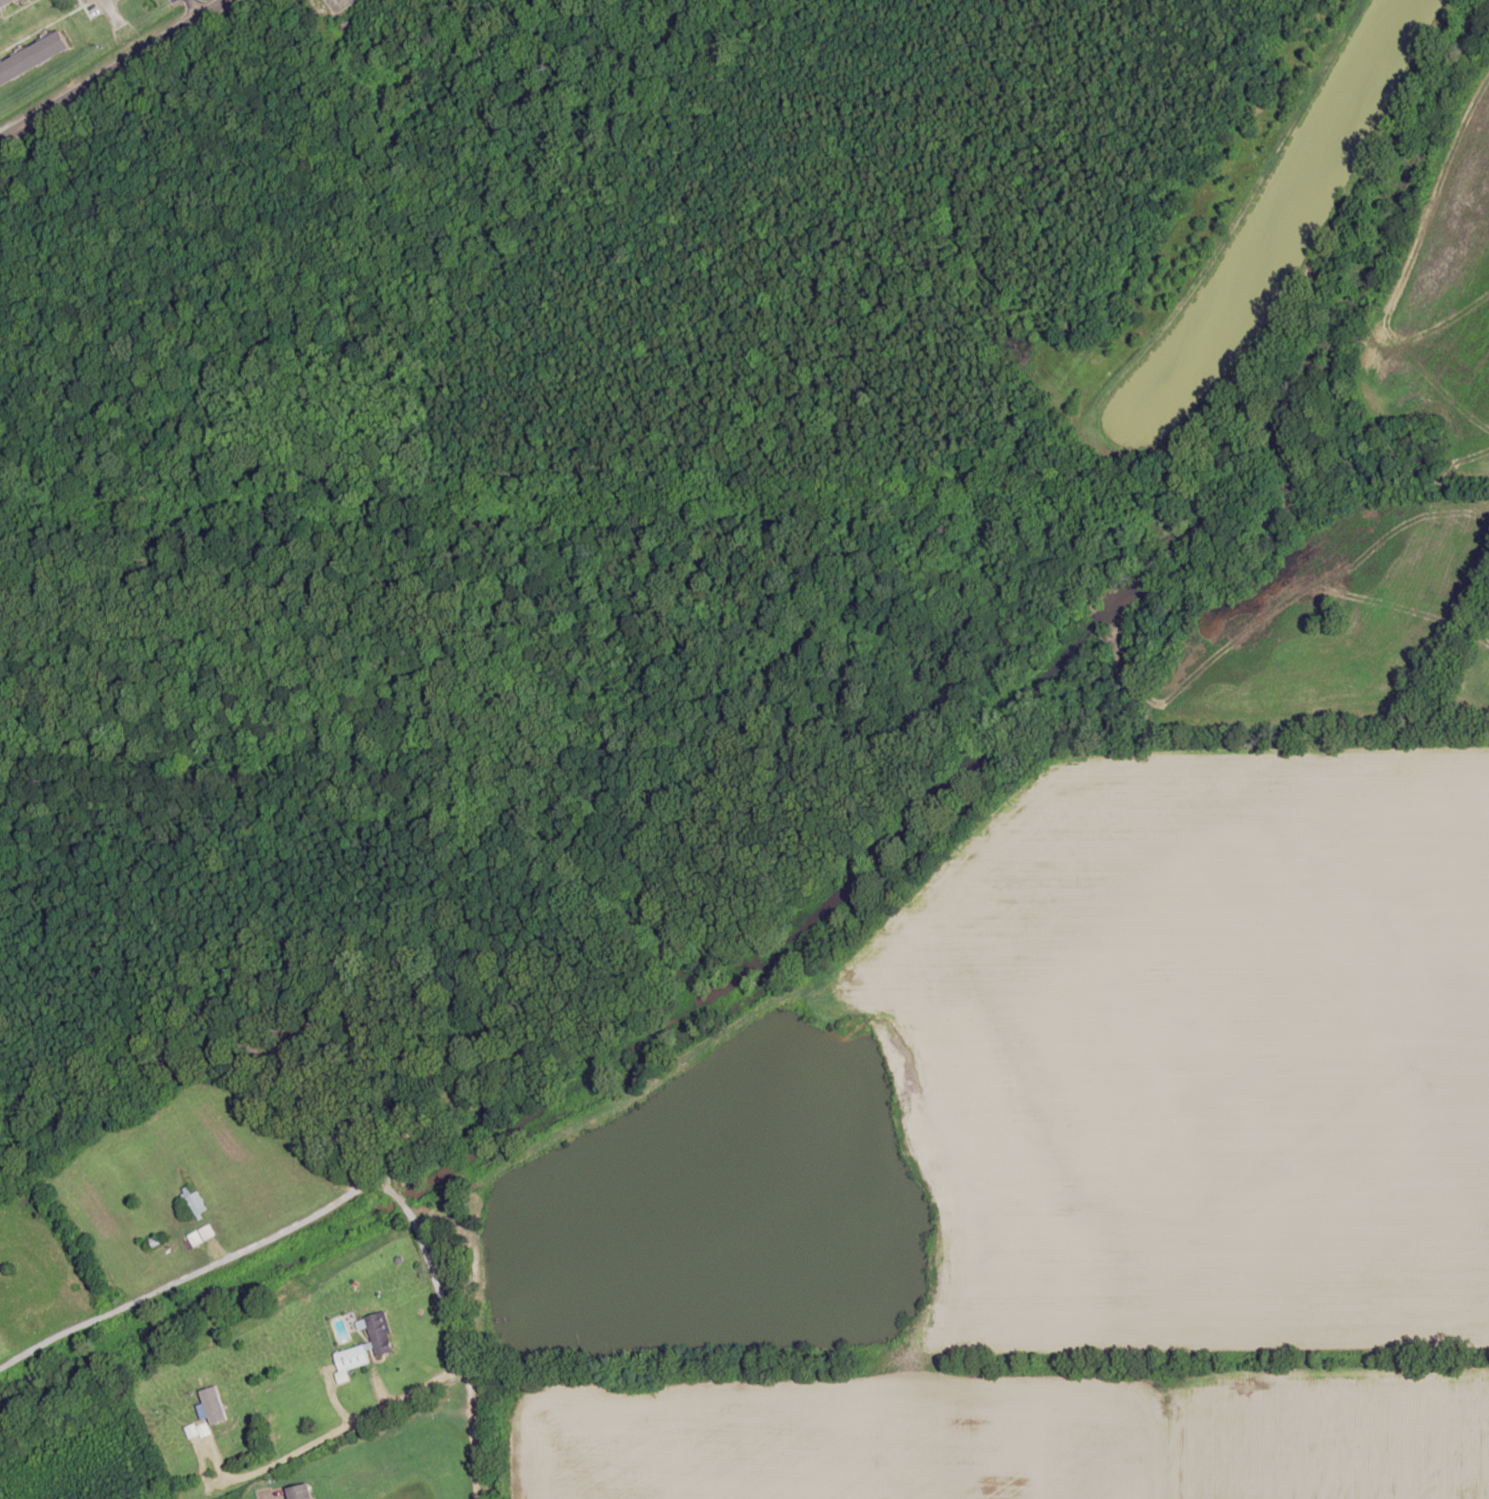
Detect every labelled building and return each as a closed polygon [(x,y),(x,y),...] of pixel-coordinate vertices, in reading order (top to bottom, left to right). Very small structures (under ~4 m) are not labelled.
[(21,0),(0,0),(0,9),(21,0)] [(62,32),(0,64),(0,87),(71,50),(62,32)] [(186,1196),(193,1216),(207,1211),(199,1191),(186,1196)] [(377,1357),(396,1352),(386,1312),(366,1317),(377,1357)] [(371,1363),(365,1345),(335,1354),(341,1373),(371,1363)] [(311,1483),(314,1498),(291,1498),(289,1488),(311,1483)]
